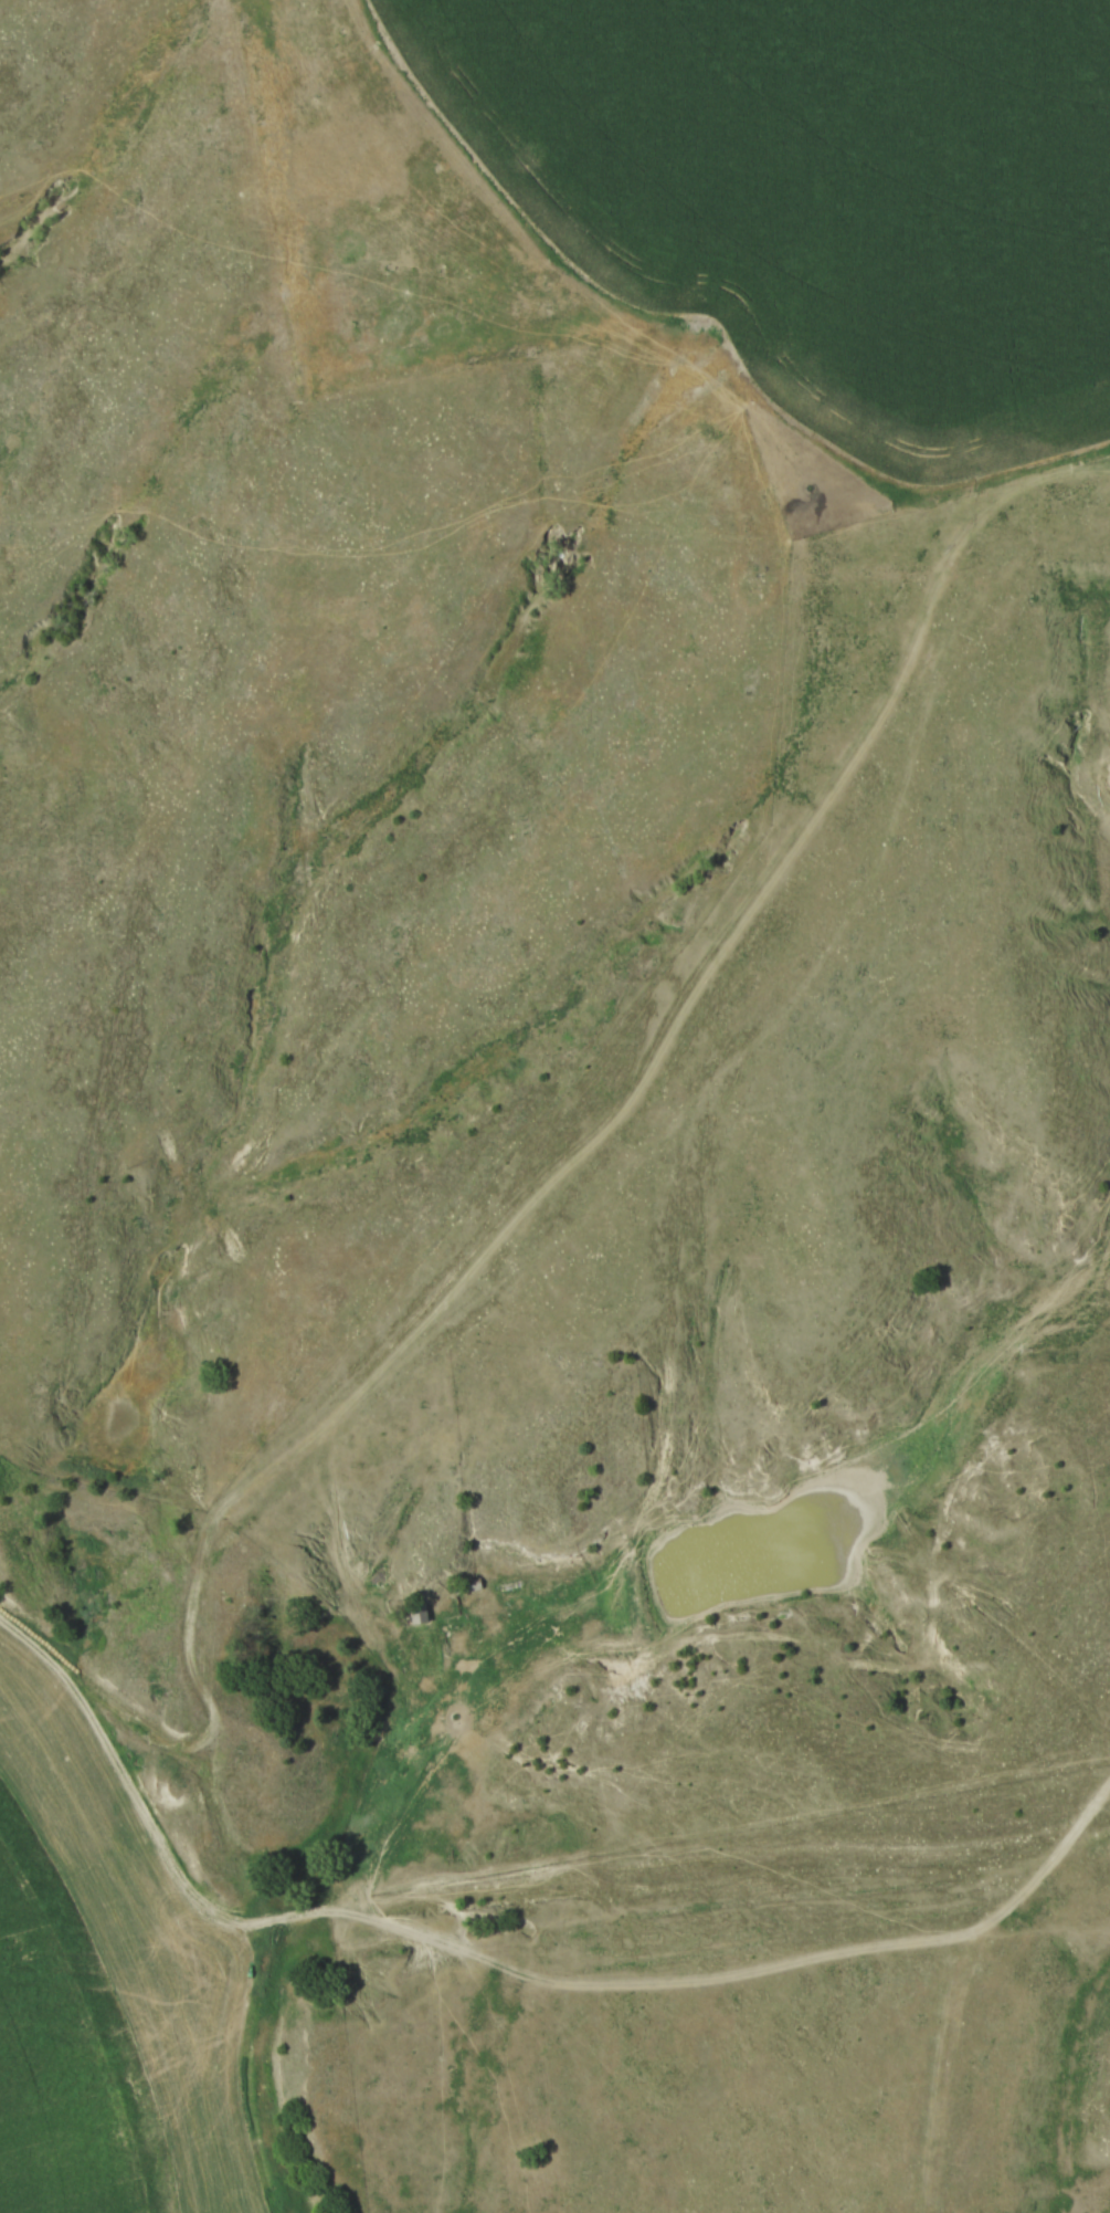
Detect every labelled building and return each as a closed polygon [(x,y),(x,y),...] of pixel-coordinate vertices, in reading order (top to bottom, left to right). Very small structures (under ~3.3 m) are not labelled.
[(1083,452),(1085,462),(1107,457),(1105,448),(1083,452)] [(382,1600),(398,1592),(395,1584),(378,1592),(382,1600)] [(409,1625),(426,1622),(422,1602),(405,1605),(409,1625)]
